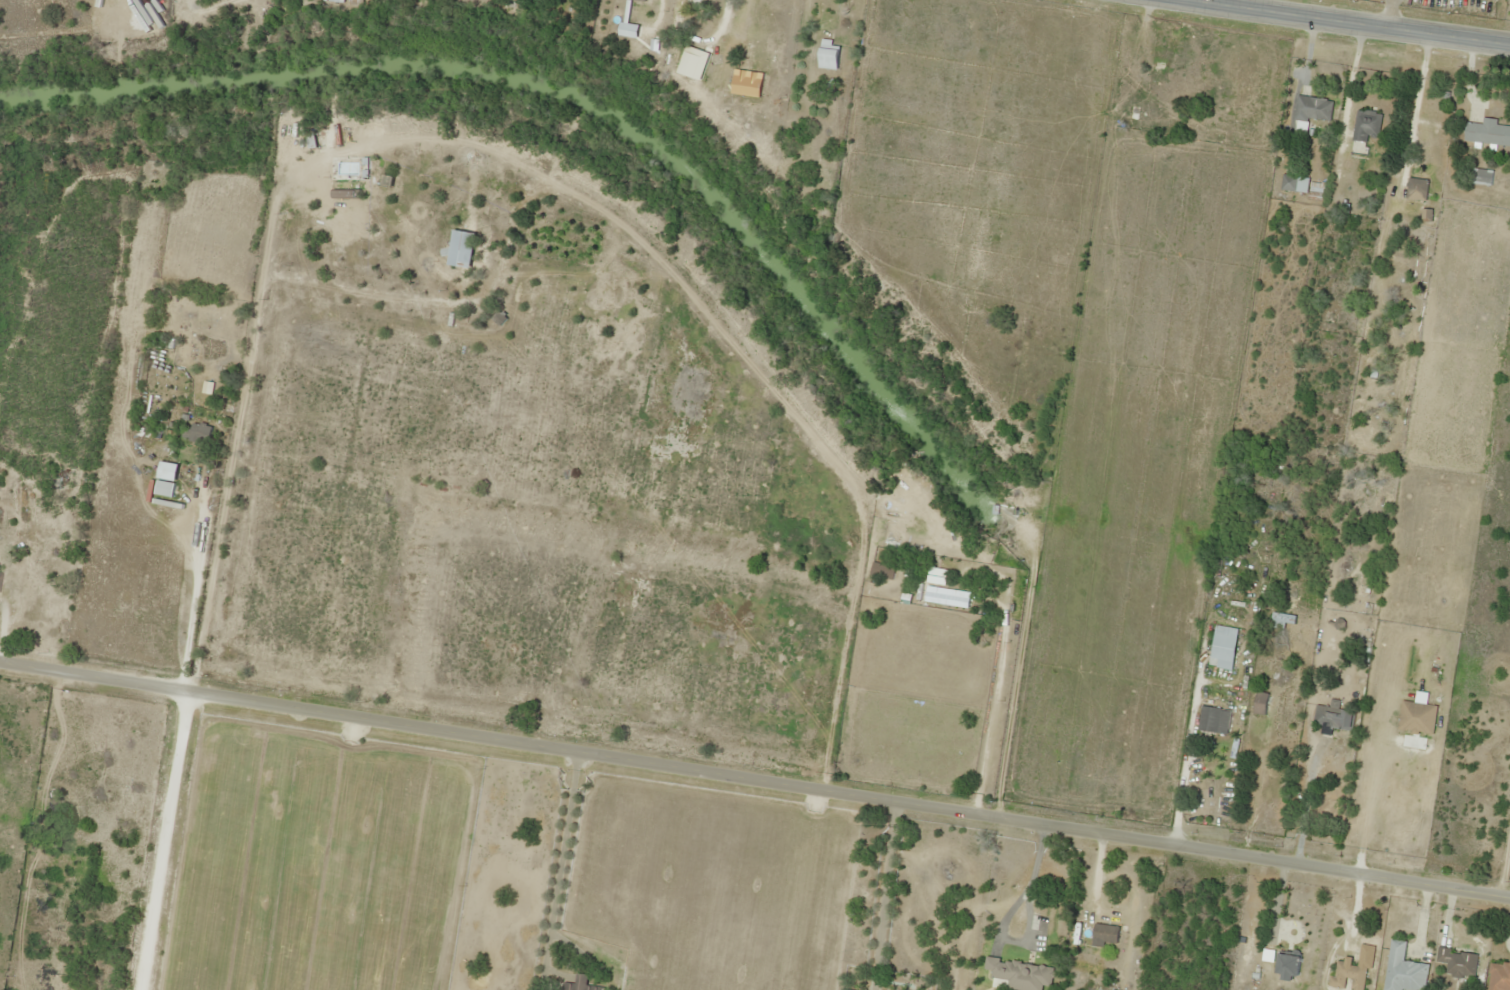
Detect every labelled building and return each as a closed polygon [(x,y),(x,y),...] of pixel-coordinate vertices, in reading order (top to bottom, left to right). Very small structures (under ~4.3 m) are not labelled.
[(622,49),(644,59),(648,49),(627,39),(622,49)] [(837,49),(819,47),(817,68),(835,69),(837,49)] [(1332,100),(1308,96),(1305,117),(1328,121),(1332,100)] [(1382,115),(1358,108),(1350,136),(1373,143),(1382,115)] [(1509,136),(1509,126),(1495,124),(1495,119),(1481,117),(1480,124),(1464,122),(1462,141),(1509,146),(1509,136)] [(304,131),(307,152),(335,147),(331,127),(304,131)] [(1293,191),(1297,177),(1282,174),(1279,188),(1293,191)] [(1422,195),(1426,182),(1409,177),(1405,190),(1422,195)] [(474,234),(452,230),(446,265),(468,269),(474,234)] [(211,427),(188,420),(183,438),(206,444),(211,427)] [(175,483),(155,480),(153,494),(173,497),(175,483)] [(894,566),(871,562),(869,576),(892,580),(894,566)] [(946,570),(928,567),(926,582),(943,585),(946,570)] [(1207,666),(1230,669),(1237,628),(1213,625),(1207,666)] [(1263,715),(1267,694),(1256,692),(1252,713),(1263,715)] [(1311,724),(1338,729),(1343,703),(1328,700),(1327,706),(1315,704),(1311,724)] [(1229,710),(1200,705),(1196,730),(1225,735),(1229,710)] [(1012,930),(1043,930),(1043,916),(1031,916),(1031,904),(1012,904),(1012,930)] [(1091,941),(1116,944),(1118,926),(1093,924),(1091,941)] [(1401,989),(1407,989),(1424,989),(1427,964),(1403,961),(1405,941),(1389,939),(1383,989),(1401,989)] [(1472,979),(1476,954),(1437,947),(1434,962),(1445,964),(1443,974),(1472,979)] [(1298,955),(1277,952),(1274,976),(1295,979),(1298,955)] [(1489,960),(1486,989),(1509,989),(1509,962),(1489,960)] [(1012,983),(1012,972),(992,972),(992,983),(1012,983)] [(562,989),(602,989),(602,987),(585,985),(586,974),(575,973),(573,983),(563,982),(562,989)]
